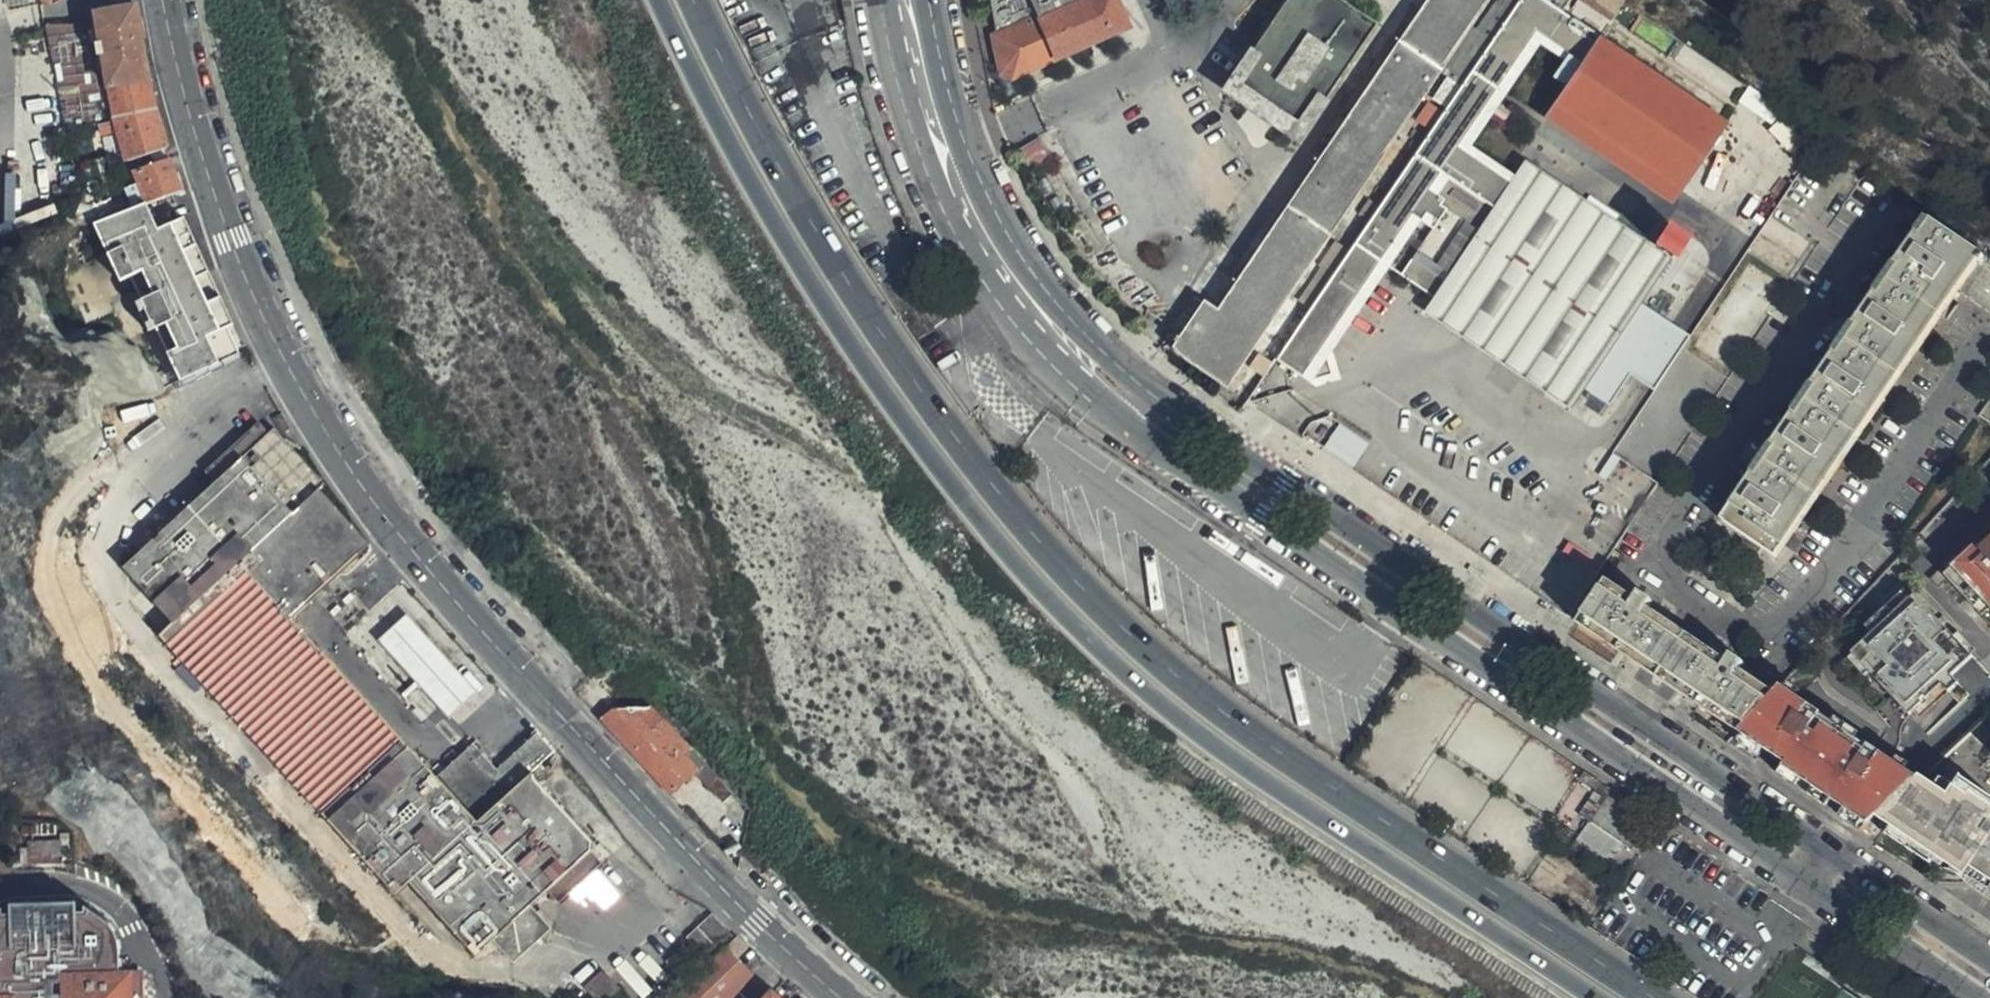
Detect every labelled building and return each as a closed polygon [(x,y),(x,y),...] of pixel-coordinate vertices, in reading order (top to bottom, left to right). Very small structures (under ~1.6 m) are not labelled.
[(1115,0),(994,0),(992,1),(995,21),(990,24),(1001,75),(1012,81),(1127,27),(1115,0)] [(1489,0),(1427,0),(1214,310),(1203,302),(1173,345),(1196,365),(1226,386),(1489,0)] [(1252,96),(1281,116),(1274,126),(1295,140),(1374,25),(1338,0),(1288,0),(1225,92),(1245,106),(1252,96)] [(1598,38),(1543,0),(1520,0),(1275,358),(1299,374),(1378,259),(1386,264),(1435,298),(1510,184),(1455,146),(1534,31),(1582,62),(1598,38)] [(145,79),(130,4),(91,12),(107,86),(145,79)] [(48,56),(62,129),(102,122),(96,88),(83,22),(41,19),(48,56)] [(1577,71),(1582,62),(1534,31),(1455,146),(1510,184),(1516,175),(1469,143),(1537,44),(1577,71)] [(1724,122),(1598,38),(1582,62),(1577,71),(1555,105),(1680,189),(1724,122)] [(152,111),(145,79),(107,86),(114,119),(152,112),(152,111)] [(114,119),(122,160),(163,147),(152,112),(114,119)] [(1048,156),(1039,139),(1016,152),(1026,169),(1048,156)] [(131,170),(142,203),(176,191),(166,158),(131,170)] [(1670,264),(1523,164),(1516,175),(1510,184),(1435,298),(1427,309),(1575,408),(1670,264)] [(93,222),(90,224),(103,254),(109,250),(121,279),(126,277),(133,293),(138,292),(141,299),(136,301),(131,304),(136,315),(154,301),(172,294),(205,277),(179,218),(152,229),(142,203),(142,204),(93,222)] [(1690,245),(1667,230),(1653,250),(1675,266),(1690,245)] [(1777,559),(1974,268),(1922,233),(1913,247),(1909,244),(1731,505),(1735,507),(1724,523),(1777,559)] [(109,250),(103,254),(116,282),(121,279),(109,250)] [(1378,259),(1299,374),(1307,380),(1386,264),(1378,259)] [(226,327),(205,277),(172,294),(154,301),(136,315),(143,334),(151,330),(174,383),(181,380),(230,355),(221,330),(226,327)] [(215,484),(268,435),(257,425),(205,474),(215,484)] [(552,753),(549,750),(475,818),(437,777),(434,779),(289,617),(308,601),(368,549),(317,492),(325,485),(274,430),(268,435),(215,484),(124,569),(174,624),(159,636),(325,817),(394,894),(407,883),(474,958),(547,892),(590,853),(594,848),(529,775),(552,753)] [(1984,531),(1978,525),(1918,583),(1927,593),(1938,583),(1963,608),(1972,601),(1981,611),(1986,617),(1989,612),(1989,525),(1984,531)] [(1666,684),(1739,733),(1773,695),(1740,672),(1744,666),(1731,657),(1726,663),(1693,641),(1650,611),(1653,605),(1640,596),(1636,602),(1607,583),(1579,625),(1666,684)] [(1887,601),(1864,624),(1871,632),(1894,609),(1887,601)] [(1972,601),(1963,608),(1972,618),(1981,611),(1972,601)] [(1902,674),(1865,705),(1874,714),(1880,709),(1907,682),(1914,691),(1925,680),(1917,671),(1945,644),(1903,602),(1894,609),(1871,632),(1864,624),(1860,629),(1902,674)] [(378,641),(448,720),(462,707),(476,694),(406,617),(393,629),(378,641)] [(1831,669),(1865,705),(1902,674),(1860,629),(1855,632),(1861,639),(1831,669)] [(1907,682),(1880,709),(1887,717),(1914,691),(1907,682)] [(1773,695),(1739,733),(1743,736),(1764,749),(1787,765),(1781,772),(1787,776),(1832,722),(1781,688),(1773,695)] [(667,795),(699,760),(645,706),(613,713),(594,717),(667,795)] [(1787,776),(1867,829),(1873,825),(1879,818),(1919,780),(1832,722),(1787,776)] [(475,818),(549,750),(535,735),(492,772),(471,747),(437,777),(475,818)] [(1758,757),(1764,749),(1743,736),(1737,742),(1758,757)] [(1933,768),(1919,780),(1879,818),(1973,882),(1989,893),(1989,807),(1933,768)] [(1612,863),(1643,817),(1607,793),(1576,839),(1612,863)] [(1973,882),(1879,818),(1873,825),(1945,873),(1953,874),(1960,876),(1973,882)] [(21,831),(24,864),(71,861),(69,828),(21,831)] [(603,866),(590,853),(547,892),(559,906),(603,866)] [(686,937),(707,960),(732,937),(711,914),(686,937)] [(666,997),(723,997),(748,975),(734,960),(747,948),(736,938),(708,961),(666,997)] [(683,981),(703,963),(685,944),(665,962),(683,981)] [(65,982),(117,981),(118,971),(65,972),(65,982)] [(139,980),(125,981),(126,997),(140,997),(139,980)] [(125,981),(117,981),(65,982),(66,997),(126,997),(125,981)]
